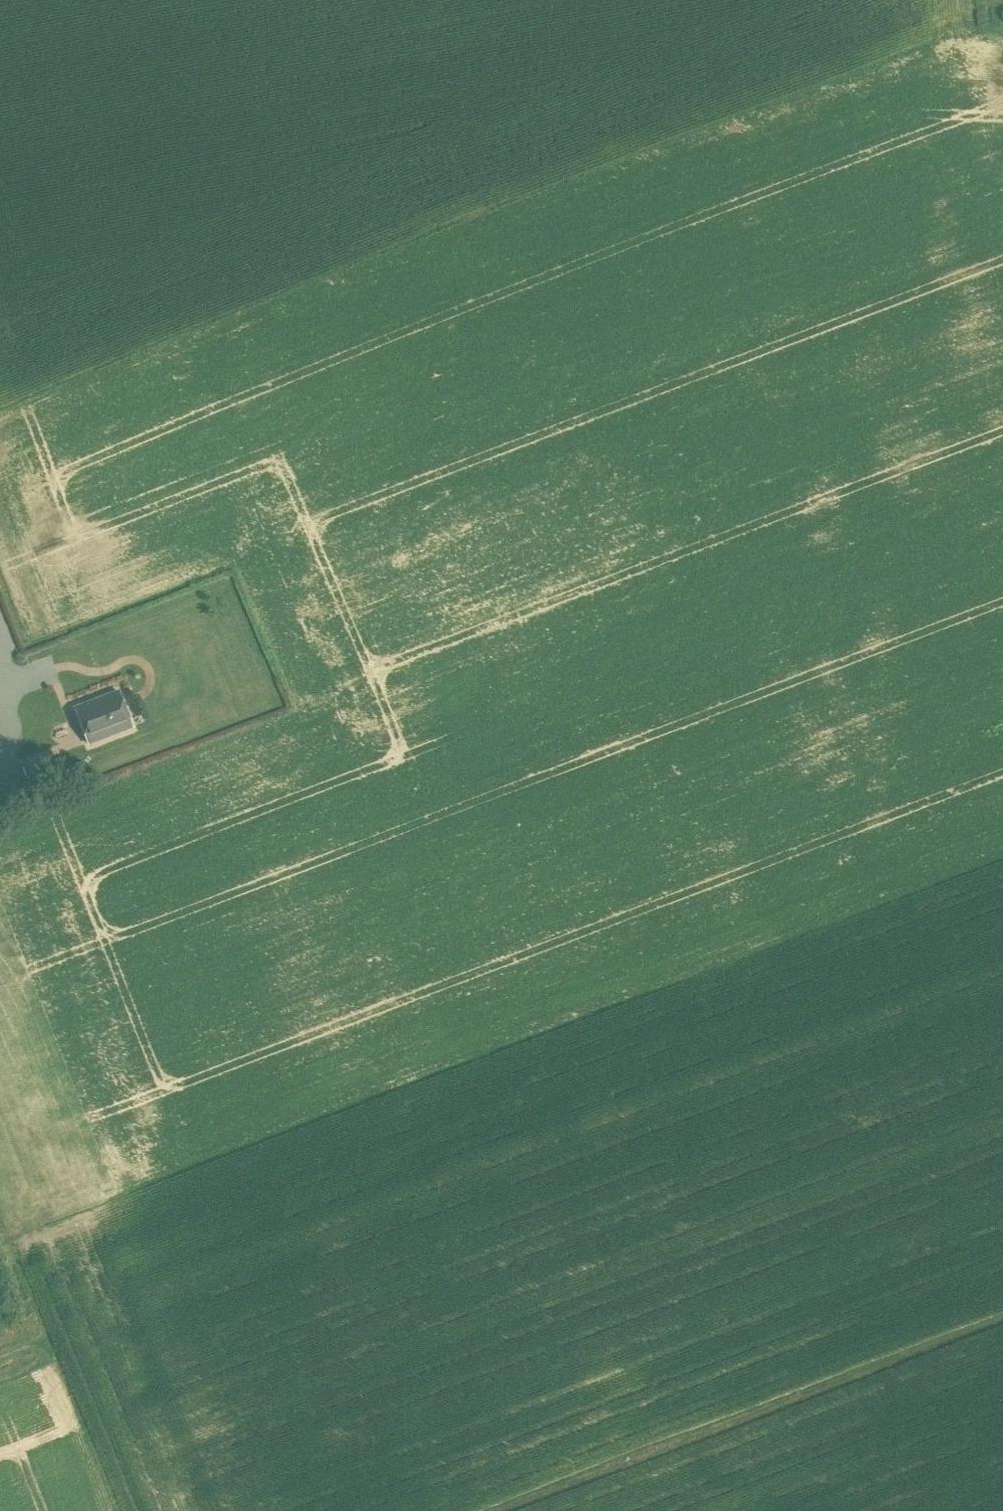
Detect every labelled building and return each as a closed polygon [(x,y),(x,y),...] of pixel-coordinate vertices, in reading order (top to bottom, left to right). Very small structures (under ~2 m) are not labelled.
[(89,743),(131,727),(118,693),(76,709),(89,743)]
